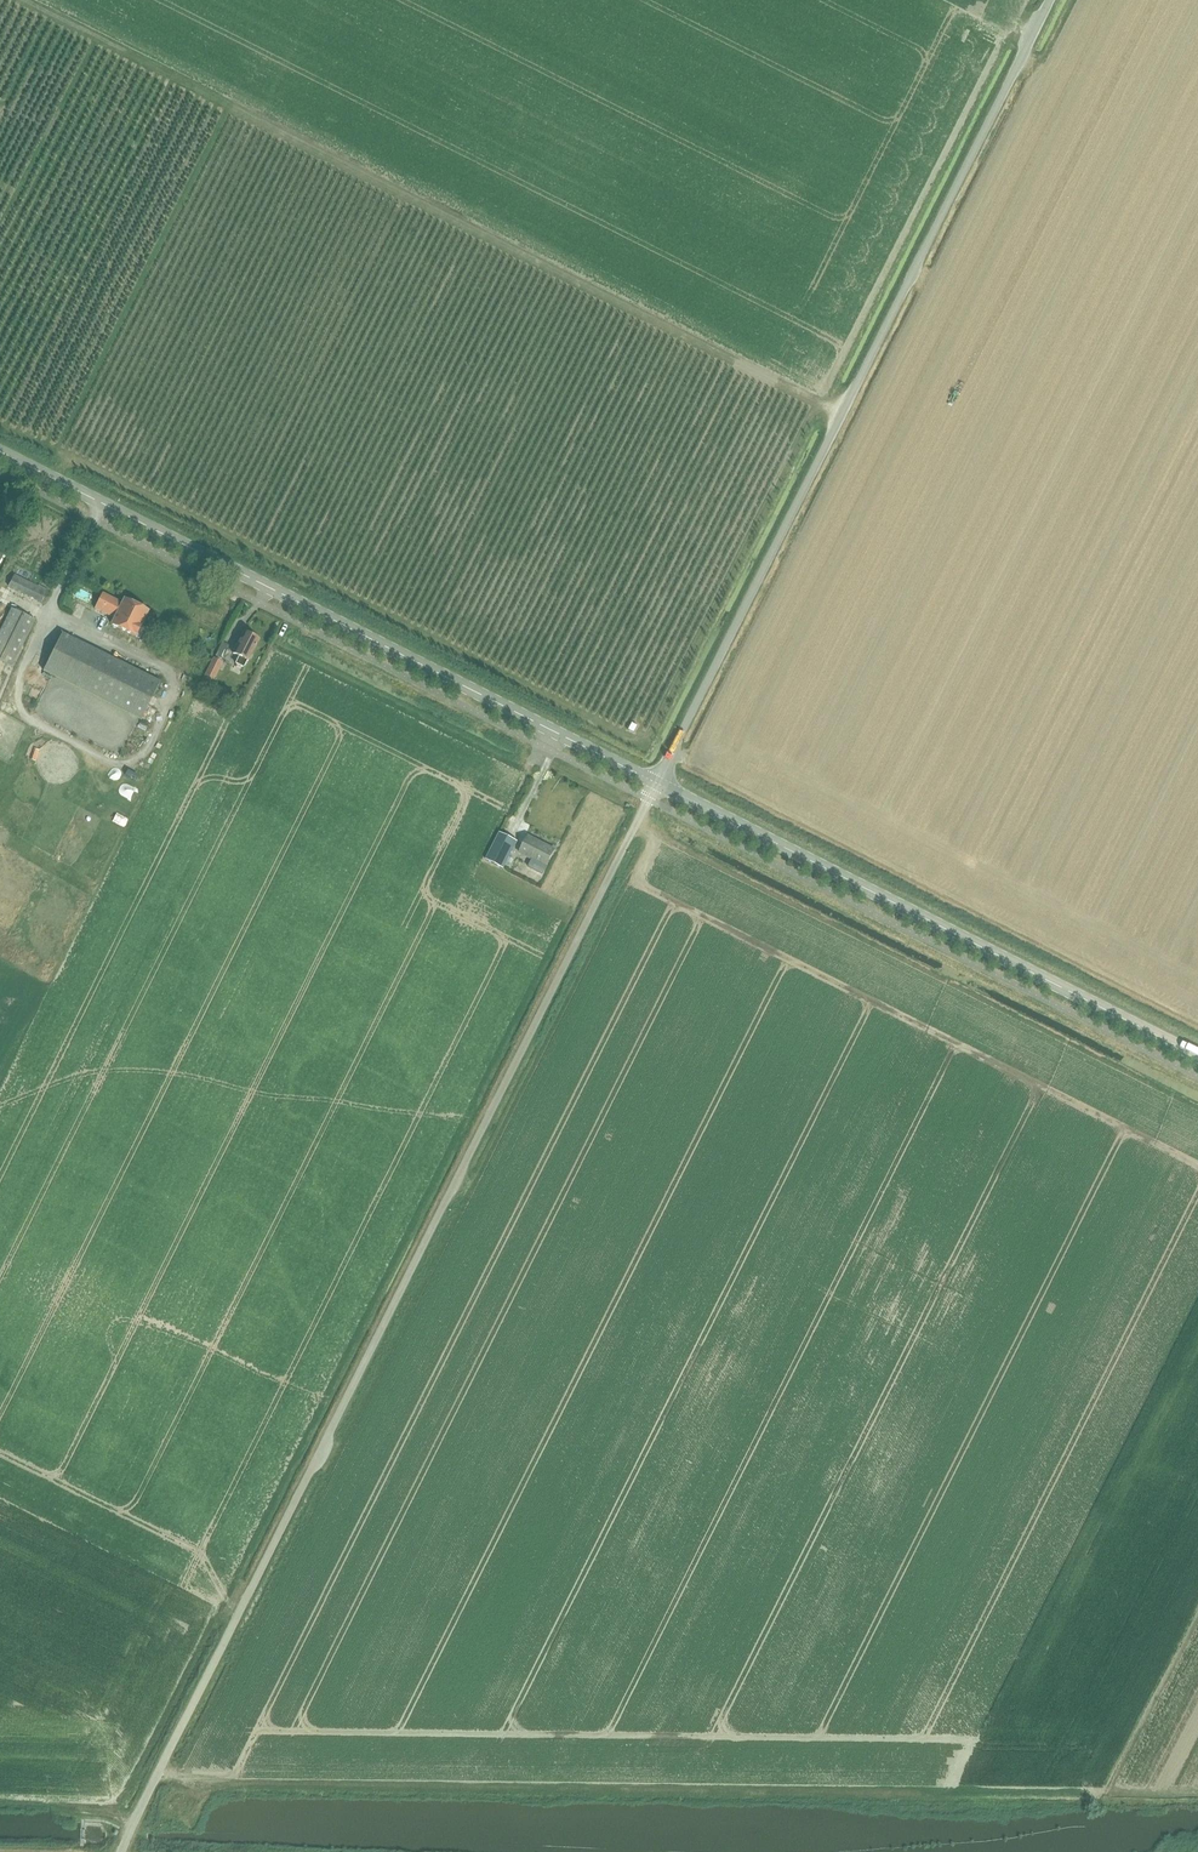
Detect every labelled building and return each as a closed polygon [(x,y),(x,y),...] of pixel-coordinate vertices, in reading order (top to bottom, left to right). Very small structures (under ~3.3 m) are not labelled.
[(75,532),(71,540),(77,543),(81,535),(75,532)] [(41,603),(47,591),(14,575),(8,586),(41,603)] [(136,602),(133,603),(132,603),(132,604),(124,600),(122,604),(102,594),(95,609),(115,618),(111,625),(135,637),(136,635),(140,637),(144,629),(140,627),(147,612),(140,608),(140,607),(140,606),(138,604),(136,602)] [(11,608),(0,631),(0,661),(11,666),(34,620),(11,608)] [(253,636),(250,636),(243,633),(233,654),(239,657),(235,664),(243,668),(247,661),(248,661),(258,640),(257,640),(256,637),(253,636)] [(141,720),(160,683),(61,634),(43,671),(141,720)] [(213,678),(229,645),(222,642),(206,675),(213,678)] [(228,707),(228,709),(229,711),(231,713),(233,713),(235,712),(236,710),(236,708),(236,706),(234,705),(232,704),(230,705),(228,707)] [(33,759),(34,746),(27,746),(26,758),(33,759)] [(70,777),(59,780),(61,786),(72,783),(70,777)] [(137,789),(139,781),(128,778),(126,787),(137,789)] [(128,804),(128,796),(120,795),(119,803),(128,804)] [(503,869),(517,841),(500,833),(486,860),(503,869)] [(546,867),(555,850),(528,836),(519,853),(546,867)]
